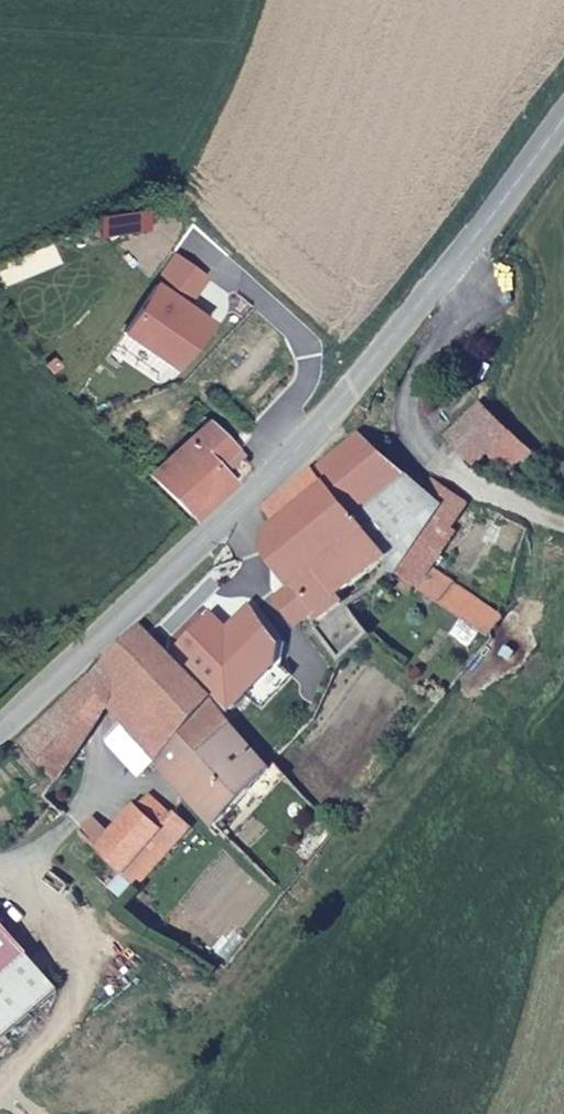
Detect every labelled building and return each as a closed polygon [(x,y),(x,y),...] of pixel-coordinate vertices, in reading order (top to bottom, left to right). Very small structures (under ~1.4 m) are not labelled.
[(176,365),(233,295),(179,256),(130,331),(176,365)] [(518,432),(493,407),(464,436),(483,461),(518,432)] [(249,465),(205,424),(153,476),(195,518),(249,465)] [(410,472),(366,437),(321,470),(334,485),(361,516),(410,472)] [(284,527),(334,485),(321,470),(269,507),(284,527)] [(452,502),(460,492),(457,491),(458,489),(446,481),(434,490),(452,502)] [(395,556),(385,544),(361,516),(334,485),(284,527),(265,542),(296,583),(281,596),(302,622),(311,613),(346,658),(379,631),(369,620),(358,605),(349,593),(395,556)] [(411,557),(452,502),(434,490),(429,487),(385,544),(395,556),(401,563),(407,554),(411,557)] [(410,606),(432,571),(411,557),(407,554),(401,563),(386,587),(376,581),(358,605),(369,620),(393,596),(410,606)] [(230,708),(288,656),(287,635),(259,603),(193,668),(230,708)] [(215,701),(144,622),(103,662),(133,690),(115,713),(124,722),(121,726),(161,761),(171,751),(215,701)] [(64,772),(115,713),(133,690),(103,662),(24,737),(64,772)] [(194,770),(236,724),(215,701),(171,751),(194,770)] [(229,826),(284,768),(236,724),(194,770),(181,785),(229,826)] [(178,815),(153,792),(140,808),(165,830),(178,815)] [(123,876),(165,830),(140,808),(136,805),(95,848),(123,876)] [(63,992),(0,916),(0,1042),(63,992)]
